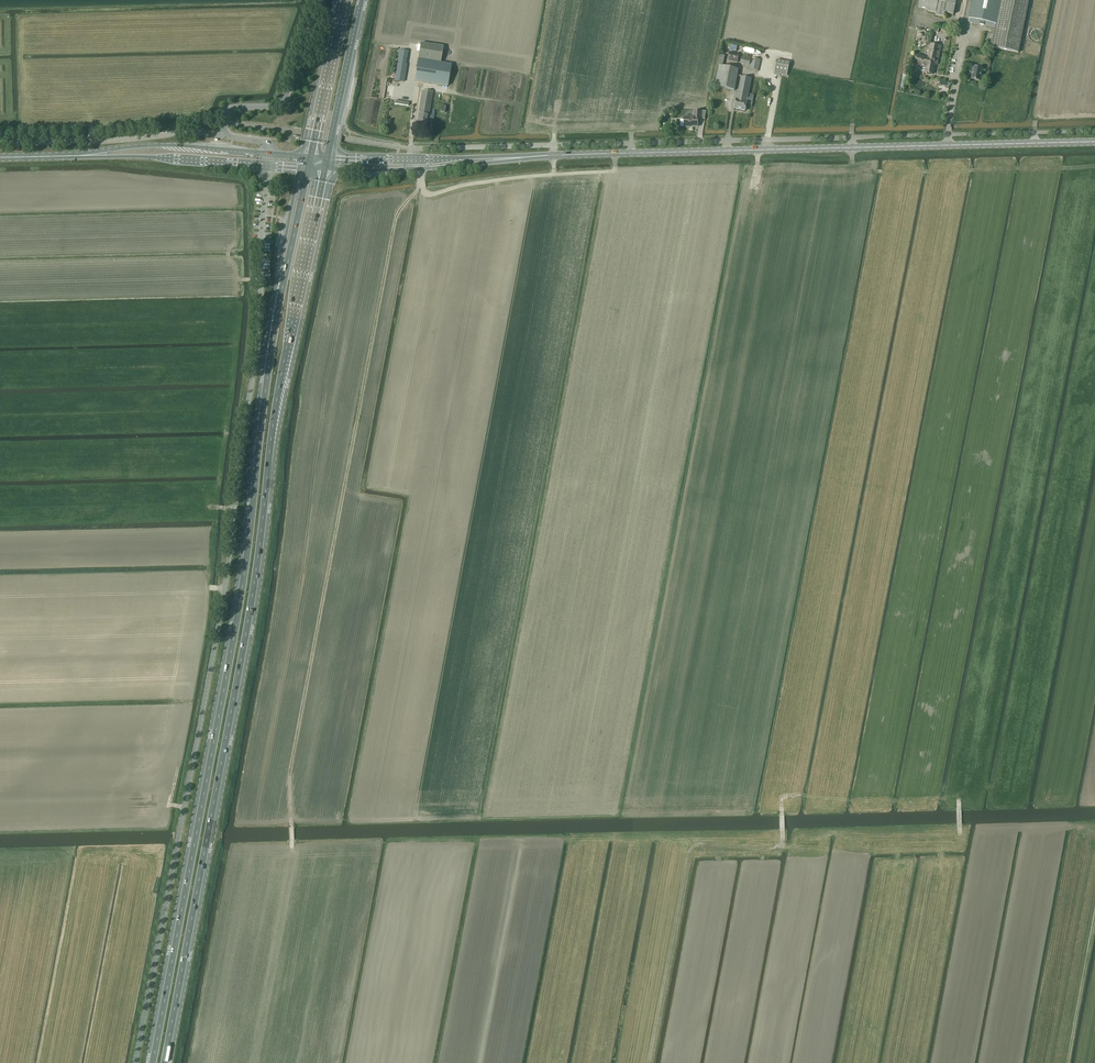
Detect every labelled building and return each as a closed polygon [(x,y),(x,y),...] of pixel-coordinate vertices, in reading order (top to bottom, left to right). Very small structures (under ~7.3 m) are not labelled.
[(918,7),(928,9),(928,11),(936,13),(935,16),(944,17),(945,13),(953,15),(957,0),(920,0),(918,7)] [(995,28),(1001,0),(973,0),(969,22),(995,28)] [(1019,53),(1030,0),(1001,0),(995,28),(991,47),(1019,53)] [(448,80),(451,64),(441,62),(443,46),(421,42),(420,53),(415,80),(447,86),(448,80)] [(935,64),(937,65),(941,47),(930,45),(929,50),(928,57),(926,57),(916,55),(914,65),(925,68),(924,72),(933,74),(935,64)] [(404,82),(407,64),(406,64),(408,51),(399,49),(397,63),(395,80),(404,82)] [(738,62),(740,54),(731,52),(729,60),(738,62)] [(743,54),(741,63),(750,65),(751,60),(750,60),(751,55),(743,54)] [(752,58),(751,60),(750,65),(749,69),(759,70),(761,59),(752,58)] [(774,73),(787,75),(790,62),(777,59),(774,73)] [(719,66),(715,87),(735,90),(739,70),(719,66)] [(974,66),(972,79),(980,81),(983,67),(974,66)] [(735,109),(746,111),(747,106),(747,103),(750,104),(750,107),(752,107),(754,95),(751,94),(750,98),(748,98),(752,79),(741,76),(737,99),(735,109)] [(420,104),(417,118),(427,120),(430,102),(424,100),(423,105),(420,104)] [(693,117),(684,117),(684,119),(681,119),(680,127),(686,127),(689,127),(690,127),(690,126),(698,127),(698,119),(702,120),(702,119),(705,119),(707,111),(702,111),(693,111),(685,111),(684,113),(685,113),(685,115),(689,115),(691,114),(693,114),(693,117)]
